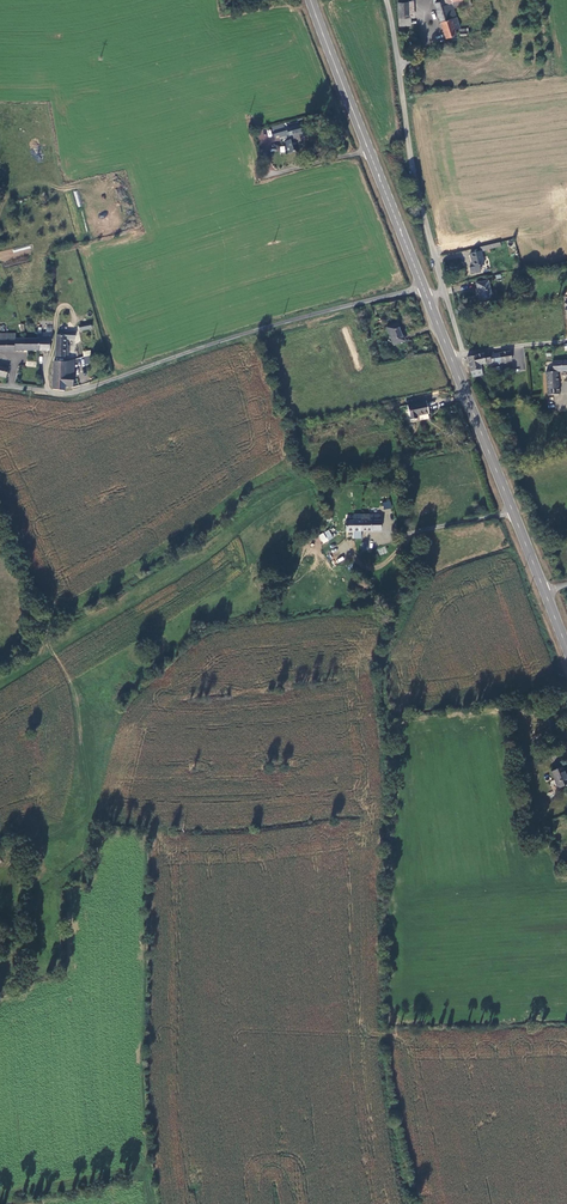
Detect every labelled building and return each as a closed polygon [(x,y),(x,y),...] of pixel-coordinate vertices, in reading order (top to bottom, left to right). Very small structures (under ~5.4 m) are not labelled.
[(435,2),(446,38),(456,35),(454,30),(459,28),(453,8),(466,5),(465,0),(450,0),(451,2),(445,4),(443,0),(442,0),(435,2)] [(403,2),(397,2),(398,18),(399,26),(401,26),(400,27),(400,28),(401,29),(402,30),(403,30),(404,29),(405,28),(405,27),(405,26),(411,26),(410,18),(408,18),(408,2),(403,2)] [(301,135),(298,124),(277,130),(280,139),(288,137),(289,141),(285,143),(287,154),(300,151),(297,142),(295,142),(294,137),(301,135)] [(485,251),(500,247),(498,243),(483,247),(484,251),(485,251)] [(15,256),(13,248),(0,252),(0,261),(15,256)] [(484,265),(481,251),(470,254),(473,267),(469,268),(471,275),(481,272),(480,266),(484,265)] [(492,300),(488,282),(477,285),(480,302),(492,300)] [(397,323),(386,328),(393,346),(404,342),(397,323)] [(68,345),(68,339),(75,340),(76,332),(68,332),(58,331),(58,335),(57,335),(56,357),(66,357),(66,356),(69,356),(69,346),(68,345)] [(15,342),(15,339),(15,333),(0,333),(0,341),(15,342)] [(49,352),(49,342),(51,341),(51,335),(38,334),(37,340),(38,340),(38,352),(49,352)] [(38,340),(37,340),(15,339),(15,342),(0,341),(0,351),(38,352),(38,340)] [(511,362),(509,350),(499,351),(484,354),(467,358),(472,378),(474,378),(481,376),(480,370),(500,364),(507,362),(511,362)] [(71,384),(72,359),(52,359),(51,387),(56,387),(61,383),(71,384)] [(556,361),(552,362),(553,372),(557,372),(566,371),(566,361),(556,361)] [(8,369),(0,367),(0,376),(6,378),(7,374),(8,369)] [(559,394),(557,372),(553,372),(546,373),(547,395),(559,394)] [(426,402),(409,405),(411,420),(418,419),(418,414),(428,413),(426,402)] [(370,515),(361,515),(361,522),(361,531),(381,531),(381,521),(380,521),(370,521),(370,515)] [(361,531),(361,522),(346,522),(346,532),(353,532),(361,531)] [(323,544),(334,537),(328,529),(318,536),(323,544)] [(380,556),(387,553),(385,547),(377,549),(380,556)] [(551,772),(557,788),(566,784),(566,776),(563,767),(551,772)]
